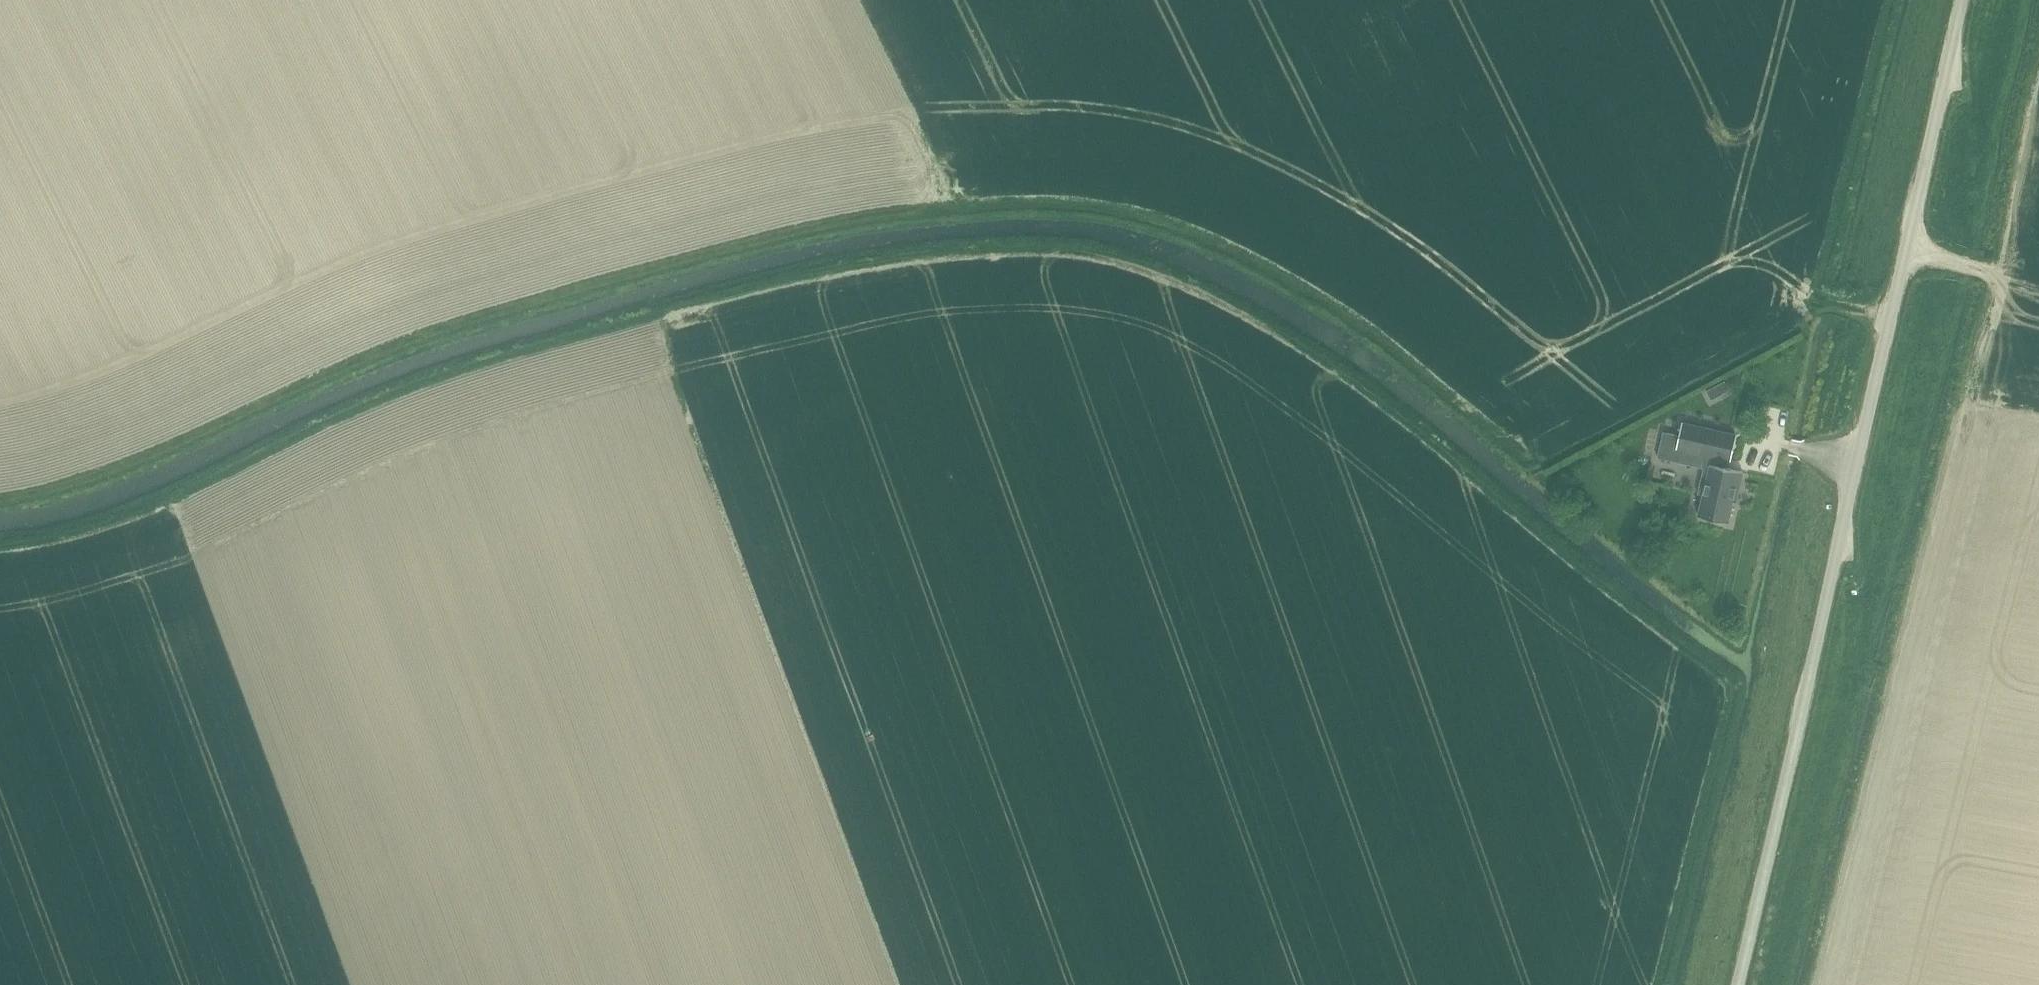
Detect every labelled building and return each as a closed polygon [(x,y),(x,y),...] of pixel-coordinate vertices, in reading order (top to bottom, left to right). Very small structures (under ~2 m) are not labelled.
[(1716,386),(1708,390),(1713,399),(1721,395),(1716,386)] [(1664,433),(1658,458),(1676,462),(1679,450),(1708,457),(1705,470),(1699,494),(1703,495),(1699,515),(1731,522),(1735,503),(1738,504),(1746,475),(1730,471),(1739,436),(1685,423),(1681,437),(1664,433)]
